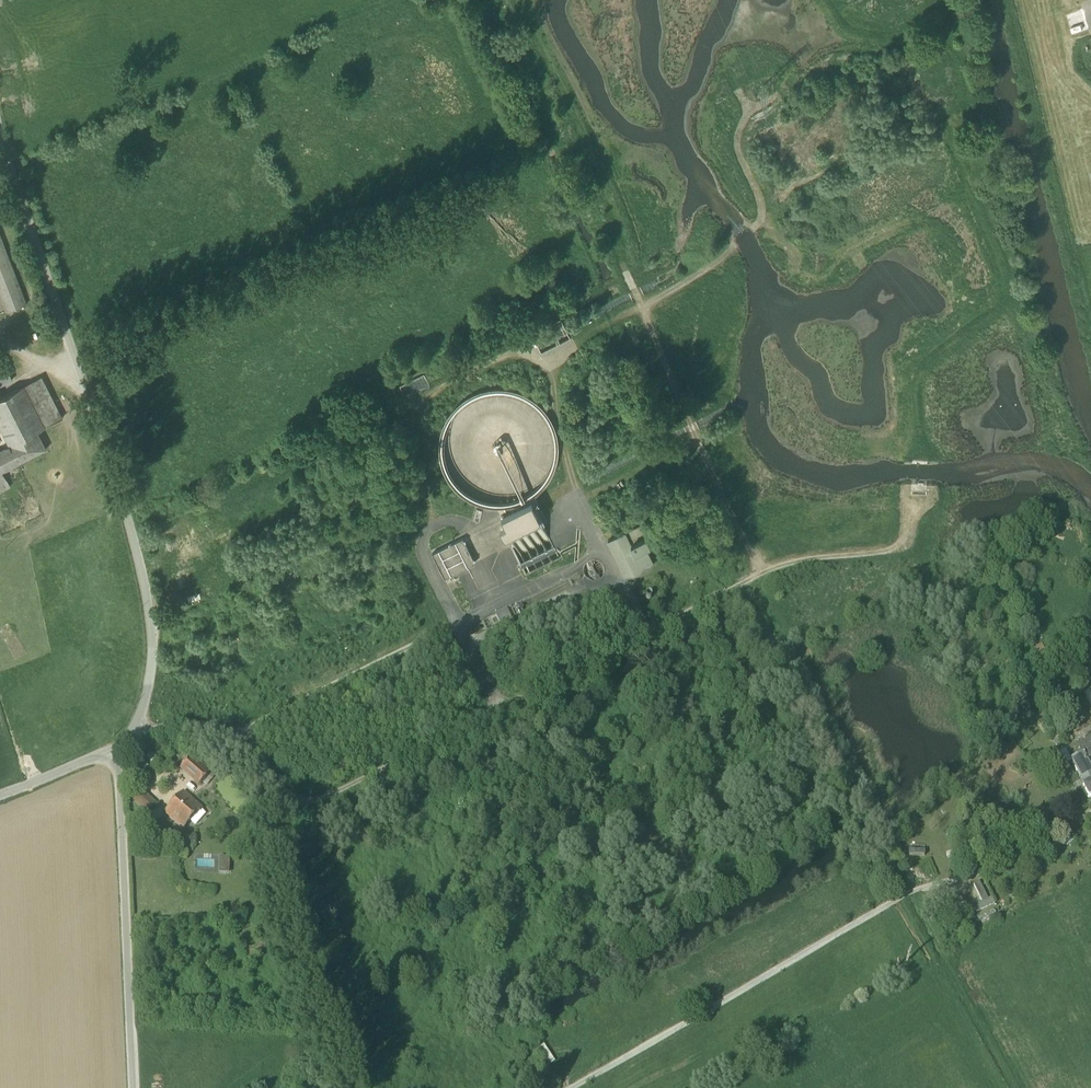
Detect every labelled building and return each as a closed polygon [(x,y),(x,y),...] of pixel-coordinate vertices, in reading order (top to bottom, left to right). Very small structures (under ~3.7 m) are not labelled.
[(7,312),(27,304),(0,234),(0,294),(7,312)] [(561,318),(531,333),(541,353),(571,338),(561,318)] [(12,380),(2,353),(0,354),(0,384),(12,380)] [(41,376),(24,385),(45,427),(63,418),(41,376)] [(7,446),(37,431),(45,427),(24,385),(1,397),(0,397),(0,429),(7,446)] [(517,504),(547,480),(556,441),(542,409),(517,392),(476,392),(447,415),(437,444),(442,472),(463,497),(487,506),(517,504)] [(0,449),(0,467),(3,471),(47,449),(37,431),(7,446),(0,449)] [(10,485),(3,471),(0,467),(0,491),(10,485)] [(531,501),(500,516),(501,517),(505,525),(499,527),(504,537),(509,534),(540,519),(532,502),(531,501)] [(561,554),(576,546),(576,543),(559,551),(558,549),(555,550),(539,519),(511,533),(515,542),(511,545),(526,574),(562,556),(562,555),(561,554)] [(653,565),(644,547),(634,552),(631,545),(645,538),(653,533),(648,522),(625,534),(624,533),(608,541),(627,578),(653,565)] [(462,538),(432,553),(444,577),(475,562),(462,538)] [(631,545),(634,552),(644,547),(649,545),(645,538),(631,545)] [(585,577),(583,574),(570,579),(573,585),(585,577)] [(510,618),(514,613),(512,608),(506,609),(481,621),(478,626),(480,629),(485,630),(510,618)] [(542,690),(522,700),(527,710),(547,699),(542,690)] [(752,724),(756,732),(769,725),(765,717),(752,724)] [(1071,763),(1082,757),(1090,752),(1090,737),(1086,740),(1080,743),(1065,751),(1069,759),(1071,763)] [(1082,757),(1087,767),(1090,764),(1090,752),(1082,757)] [(182,768),(201,784),(211,773),(192,756),(182,768)] [(1087,767),(1082,757),(1071,763),(1084,787),(1082,788),(1088,799),(1090,798),(1090,799),(1090,774),(1087,767)] [(183,792),(192,801),(195,797),(186,789),(183,792)] [(165,813),(183,829),(202,809),(192,801),(183,792),(165,813)] [(131,801),(144,812),(150,805),(137,794),(131,801)] [(596,835),(601,847),(606,844),(600,833),(596,835)] [(908,856),(926,855),(925,844),(908,844),(908,856)] [(220,856),(220,872),(231,872),(231,856),(220,856)] [(983,901),(974,906),(977,912),(996,903),(992,896),(989,898),(980,880),(974,883),(983,901)] [(982,923),(998,915),(994,908),(979,916),(982,923)]
